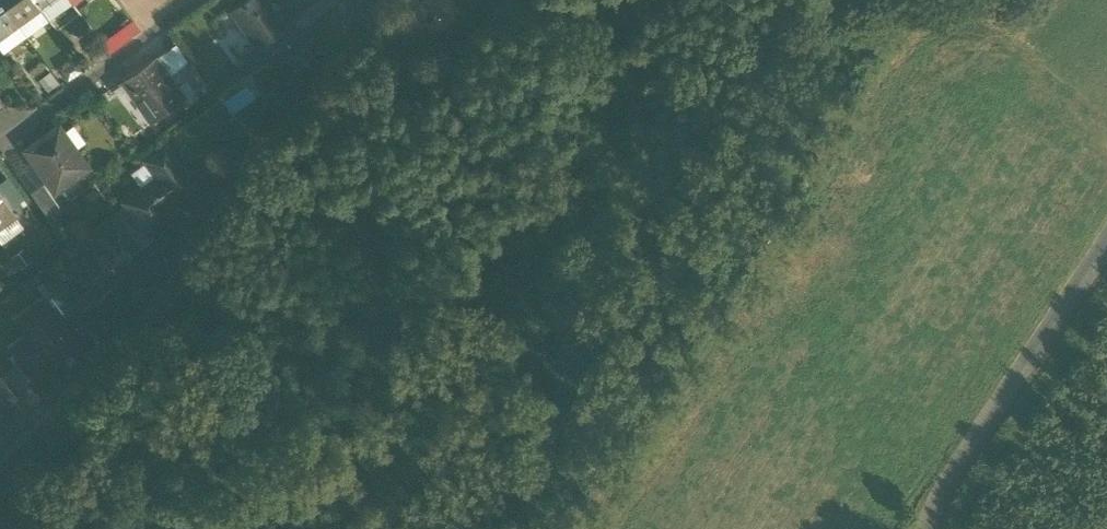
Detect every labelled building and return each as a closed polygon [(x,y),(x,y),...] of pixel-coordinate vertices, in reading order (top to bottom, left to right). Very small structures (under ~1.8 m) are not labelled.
[(17,23),(39,6),(35,0),(0,0),(17,23)] [(0,0),(0,35),(17,23),(0,0)] [(230,13),(257,49),(258,50),(288,28),(268,0),(249,0),(230,13)] [(288,28),(258,50),(257,49),(243,60),(252,72),(268,60),(289,45),(297,39),(296,39),(288,28)] [(310,29),(296,39),(297,39),(289,45),(297,55),(297,56),(308,48),(318,40),(310,29)] [(289,45),(268,60),(276,70),(286,62),(297,55),(289,45)] [(308,48),(297,56),(297,55),(286,62),(295,74),(316,59),(308,48)] [(154,62),(124,84),(154,124),(184,102),(154,62)] [(208,86),(192,64),(179,73),(196,95),(208,86)] [(88,169),(59,131),(28,154),(56,191),(88,169)] [(161,184),(128,209),(138,223),(147,235),(172,217),(166,209),(193,190),(165,151),(147,165),(161,184)] [(44,186),(31,195),(47,218),(60,208),(44,186)] [(0,193),(0,224),(14,214),(0,193)] [(138,223),(127,231),(141,251),(153,243),(147,235),(138,223)] [(101,252),(74,272),(93,298),(136,267),(130,260),(116,239),(107,228),(92,239),(101,252)] [(141,251),(127,231),(116,239),(130,260),(141,251)] [(76,317),(59,294),(46,303),(63,326),(76,317)] [(38,331),(12,350),(34,380),(79,349),(63,326),(46,303),(46,302),(27,315),(38,331)] [(0,381),(0,401),(7,409),(17,400),(0,381)]
